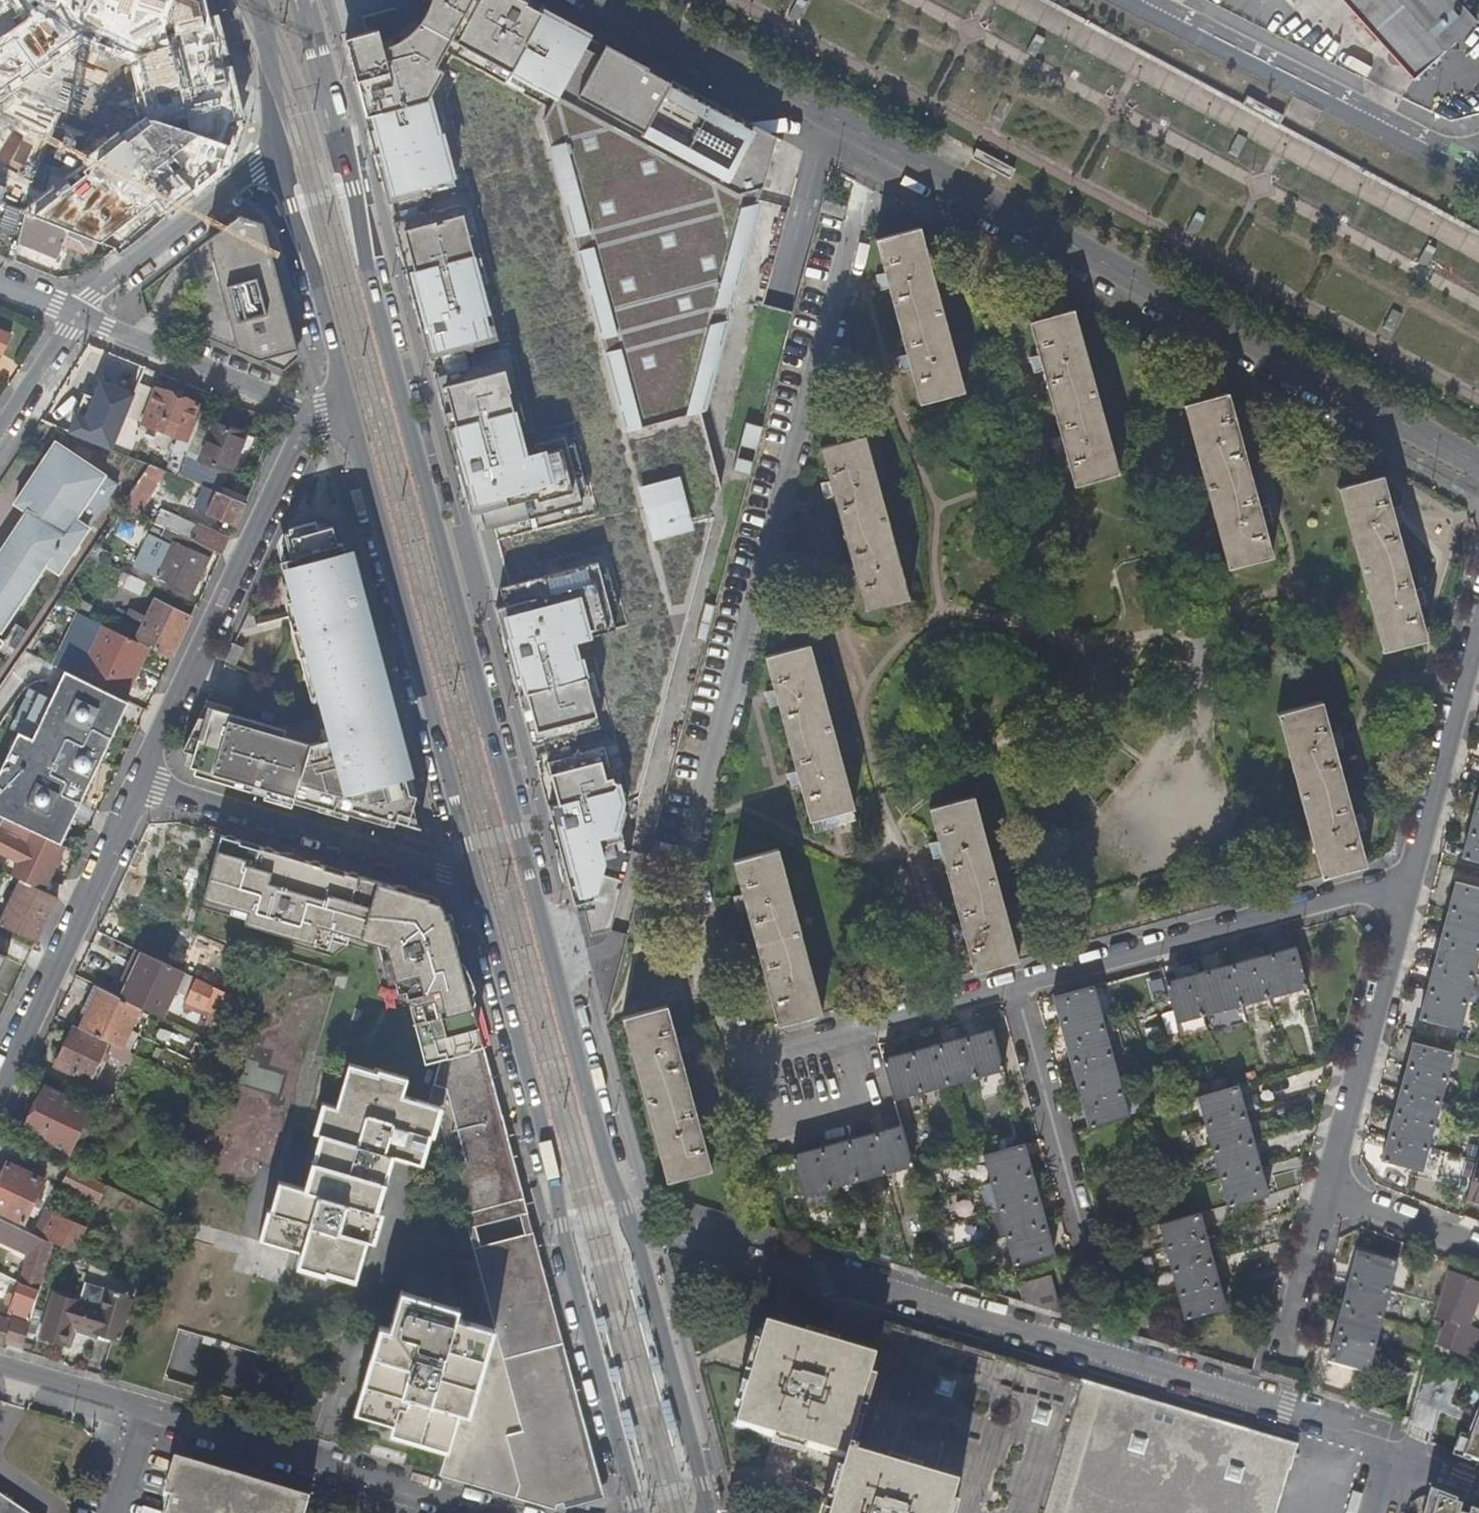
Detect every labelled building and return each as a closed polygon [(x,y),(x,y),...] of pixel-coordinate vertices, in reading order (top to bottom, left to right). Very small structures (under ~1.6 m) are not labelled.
[(346,47),(359,96),(384,186),(391,214),(394,213),(398,228),(395,229),(419,318),(432,366),(435,366),(439,380),(436,381),(460,471),(473,521),(482,518),(487,536),(497,534),(512,591),(503,594),(507,612),(498,615),(518,689),(535,753),(538,752),(542,767),(539,768),(561,852),(575,904),(583,902),(592,936),(611,931),(632,851),(627,852),(622,831),(626,812),(639,801),(719,487),(699,411),(700,406),(704,405),(756,209),(754,203),(759,187),(762,186),(776,135),(522,0),(433,0),(433,1),(430,10),(428,17),(423,24),(419,30),(415,36),(407,43),(406,44),(401,48),(393,52),(386,57),(380,37),(367,41),(346,47)] [(802,0),(799,0),(790,18),(798,22),(808,3),(802,0)] [(1413,78),(1475,22),(1455,0),(1342,0),(1413,78)] [(363,26),(367,41),(380,37),(386,57),(393,52),(401,48),(406,44),(399,17),(382,21),(363,26)] [(1026,53),(1035,58),(1045,39),(1036,34),(1026,53)] [(1106,45),(1113,48),(1116,43),(1109,38),(1106,45)] [(850,76),(857,80),(860,74),(853,70),(850,76)] [(1177,83),(1184,86),(1187,81),(1180,77),(1177,83)] [(993,118),(1001,123),(1011,104),(1002,99),(993,118)] [(907,107),(914,111),(917,105),(910,101),(907,107)] [(213,123),(204,154),(217,158),(226,127),(213,123)] [(1247,138),(1238,134),(1228,153),(1237,157),(1247,138)] [(1315,156),(1323,160),(1326,155),(1318,151),(1315,156)] [(1035,176),(1043,180),(1046,174),(1039,170),(1035,176)] [(1370,186),(1377,190),(1381,184),(1373,180),(1370,186)] [(62,257),(67,245),(94,256),(101,237),(0,199),(0,233),(62,257)] [(1107,214),(1114,218),(1117,212),(1110,208),(1107,214)] [(1206,217),(1197,212),(1187,231),(1196,236),(1206,217)] [(301,356),(264,225),(243,216),(210,242),(239,350),(286,370),(301,356)] [(918,401),(918,403),(964,390),(963,389),(961,389),(918,228),(921,227),(920,225),(874,238),(875,240),(875,239),(883,269),(874,272),(878,289),(888,287),(893,306),(905,352),(896,355),(900,371),(910,368),(919,401),(918,401)] [(1417,264),(1426,268),(1436,249),(1427,244),(1417,264)] [(1245,288),(1252,292),(1256,286),(1248,282),(1245,288)] [(1043,370),(1060,431),(1061,435),(1051,438),(1056,455),(1066,452),(1074,483),(1072,483),(1073,486),(1118,473),(1118,471),(1115,472),(1079,334),(1073,310),(1075,310),(1074,308),(1028,320),(1029,322),(1030,322),(1039,354),(1029,357),(1034,372),(1043,370)] [(1384,328),(1393,333),(1402,314),(1394,309),(1384,328)] [(1300,318),(1307,322),(1311,316),(1303,312),(1300,318)] [(0,353),(12,334),(0,329),(0,353)] [(96,404),(126,416),(140,382),(110,369),(96,404)] [(1439,393),(1446,397),(1449,391),(1442,387),(1439,393)] [(200,405),(156,388),(143,422),(150,425),(148,430),(157,434),(160,428),(177,435),(171,450),(186,455),(187,453),(191,442),(187,440),(200,405)] [(1226,566),(1227,568),(1272,555),(1271,553),(1270,554),(1265,537),(1275,535),(1271,519),(1261,521),(1239,440),(1250,437),(1245,420),(1234,423),(1227,393),(1228,392),(1228,391),(1182,403),(1183,405),(1185,404),(1203,469),(1229,565),(1226,566)] [(52,424),(78,435),(84,420),(59,409),(52,424)] [(215,422),(202,416),(197,428),(191,442),(187,453),(200,458),(210,433),(215,422)] [(753,473),(766,425),(750,421),(738,469),(753,473)] [(200,458),(187,453),(186,455),(178,475),(217,490),(219,491),(221,485),(228,470),(231,471),(245,434),(215,422),(210,433),(200,458)] [(863,610),(864,612),(909,600),(908,597),(907,598),(862,438),(864,437),(863,435),(818,447),(819,450),(820,450),(828,479),(818,482),(823,499),(833,497),(851,561),(841,564),(846,581),(855,579),(864,610),(863,610)] [(68,557),(117,485),(56,444),(16,505),(29,514),(0,556),(0,631),(45,565),(57,573),(68,557)] [(186,455),(171,450),(163,469),(178,475),(186,455)] [(158,475),(161,468),(150,464),(121,506),(135,513),(158,477),(158,475)] [(1381,648),(1382,650),(1426,638),(1426,636),(1424,637),(1416,605),(1425,602),(1421,586),(1411,589),(1393,522),(1402,519),(1398,504),(1389,507),(1380,475),(1382,475),(1381,473),(1337,485),(1338,486),(1340,486),(1353,533),(1380,635),(1383,648),(1381,648)] [(221,485),(219,491),(246,502),(247,501),(249,496),(221,485)] [(223,518),(231,521),(236,523),(246,502),(219,491),(217,490),(214,497),(210,495),(203,510),(223,518)] [(166,527),(172,513),(163,509),(157,523),(162,525),(166,527)] [(172,513),(166,527),(178,533),(180,534),(213,549),(222,553),(229,538),(198,523),(197,525),(172,513)] [(228,527),(231,521),(223,518),(221,524),(228,527)] [(294,541),(282,544),(284,550),(279,551),(282,560),(292,600),(281,603),(308,703),(328,697),(334,721),(347,718),(350,732),(316,741),(288,733),(289,727),(275,724),(235,713),(236,707),(209,700),(208,706),(205,705),(183,750),(194,774),(235,786),(251,791),(348,819),(350,813),(376,821),(391,825),(392,819),(408,824),(408,823),(418,826),(413,806),(416,794),(408,792),(394,735),(391,725),(393,720),(393,713),(389,707),(393,706),(359,576),(363,575),(356,549),(346,551),(344,541),(338,543),(333,525),(319,529),(317,520),(290,527),(294,541)] [(194,592),(213,549),(180,534),(178,533),(166,527),(162,525),(157,536),(150,532),(135,565),(194,592)] [(497,534),(487,536),(484,537),(491,564),(499,595),(503,594),(512,591),(497,534)] [(95,545),(89,554),(103,561),(109,551),(95,545)] [(141,593),(147,581),(124,570),(121,578),(127,581),(125,586),(141,593)] [(143,622),(135,639),(152,647),(172,656),(192,615),(155,598),(146,616),(143,622)] [(82,600),(77,609),(89,616),(94,606),(82,600)] [(146,616),(129,608),(126,614),(143,622),(146,616)] [(250,611),(241,629),(257,625),(254,610),(250,611)] [(79,675),(116,693),(123,679),(134,684),(152,647),(135,639),(104,624),(79,675)] [(245,647),(235,643),(227,660),(236,664),(245,647)] [(812,831),(813,833),(831,828),(856,821),(856,820),(855,820),(807,647),(809,646),(808,645),(763,657),(764,658),(765,658),(773,689),(764,691),(767,704),(768,708),(778,705),(796,771),(787,773),(790,784),(791,789),(801,787),(813,831),(812,831)] [(0,779),(0,814),(34,830),(62,843),(129,699),(127,698),(116,693),(79,675),(66,669),(36,733),(24,727),(0,779)] [(123,679),(116,693),(127,698),(134,684),(123,679)] [(1321,876),(1321,877),(1366,865),(1361,849),(1371,846),(1367,830),(1357,833),(1349,805),(1334,751),(1344,748),(1340,732),(1330,735),(1321,702),(1322,702),(1322,700),(1277,712),(1278,714),(1279,713),(1323,875),(1321,876)] [(973,970),(974,972),(1012,962),(1019,960),(1018,958),(1016,958),(986,846),(973,798),(975,798),(974,796),(929,808),(930,810),(931,810),(940,840),(931,843),(935,859),(944,856),(962,923),(952,925),(957,942),(967,939),(975,970),(973,970)] [(1463,855),(1462,855),(1462,857),(1478,862),(1478,797),(1463,855)] [(62,843),(34,830),(26,846),(0,834),(0,856),(18,865),(13,875),(22,880),(40,889),(62,843)] [(246,921),(254,924),(329,946),(335,928),(359,935),(375,879),(330,865),(223,834),(205,896),(249,909),(246,921)] [(62,843),(40,889),(45,891),(66,845),(62,843)] [(777,1023),(777,1026),(823,1014),(822,1011),(821,1012),(776,850),(778,849),(778,848),(733,860),(733,862),(734,862),(743,894),(733,896),(735,902),(736,908),(738,913),(748,910),(765,976),(755,978),(756,982),(758,989),(760,996),(770,993),(778,1023),(777,1023)] [(485,1047),(449,912),(443,914),(439,909),(434,901),(435,897),(426,894),(375,879),(359,935),(378,941),(390,980),(395,979),(398,988),(398,989),(406,987),(427,1064),(441,1060),(485,1047)] [(22,880),(1,925),(37,942),(58,897),(45,891),(40,889),(22,880)] [(1419,1018),(1460,1029),(1461,1027),(1458,1026),(1478,949),(1478,886),(1455,880),(1455,882),(1457,882),(1450,909),(1421,1016),(1419,1016),(1419,1018)] [(1305,987),(1307,986),(1296,945),(1294,946),(1295,948),(1228,967),(1206,972),(1168,983),(1167,981),(1165,981),(1176,1023),(1178,1022),(1178,1020),(1305,986),(1305,987)] [(185,973),(138,950),(117,994),(135,1002),(142,1006),(162,1017),(177,990),(185,973)] [(350,976),(338,972),(334,988),(345,992),(350,976)] [(185,973),(177,990),(189,996),(188,998),(227,1014),(232,995),(197,978),(185,973)] [(253,986),(244,983),(241,994),(250,997),(253,986)] [(84,1022),(102,986),(96,984),(79,1020),(84,1022)] [(84,1022),(82,1028),(110,1042),(123,1048),(142,1006),(135,1002),(117,994),(102,986),(84,1022)] [(1121,1090),(1111,1052),(1106,1035),(1103,1023),(1093,988),(1095,987),(1095,986),(1054,997),(1054,999),(1056,998),(1091,1125),(1089,1126),(1089,1127),(1130,1116),(1130,1115),(1128,1115),(1121,1090)] [(666,1182),(668,1184),(713,1172),(713,1170),(711,1170),(703,1139),(712,1137),(708,1120),(698,1123),(681,1058),(690,1055),(686,1038),(676,1041),(667,1008),(668,1008),(668,1006),(623,1018),(623,1020),(625,1020),(669,1181),(666,1182)] [(219,1043),(226,1018),(209,1011),(202,1035),(219,1043)] [(1106,1035),(1111,1052),(1123,1048),(1115,1020),(1103,1023),(1106,1035)] [(105,1053),(110,1042),(82,1028),(75,1025),(57,1065),(92,1082),(105,1053)] [(1003,1071),(1005,1070),(993,1029),(991,1030),(992,1032),(956,1042),(885,1061),(884,1059),(882,1060),(895,1101),(896,1100),(895,1098),(1002,1069),(1003,1071)] [(1381,1158),(1381,1160),(1422,1171),(1423,1170),(1421,1169),(1433,1122),(1451,1054),(1453,1054),(1454,1053),(1413,1041),(1412,1043),(1414,1044),(1396,1109),(1383,1158),(1381,1158)] [(123,1048),(110,1042),(105,1053),(130,1064),(135,1053),(123,1048)] [(526,1202),(486,1049),(485,1047),(441,1060),(435,1086),(431,1104),(442,1107),(440,1113),(467,1218),(526,1202)] [(393,1156),(421,1164),(430,1134),(433,1135),(440,1113),(442,1107),(431,1104),(404,1096),(409,1079),(379,1070),(379,1073),(351,1064),(338,1106),(325,1103),(317,1133),(323,1135),(307,1189),(282,1182),(274,1210),(270,1209),(262,1238),(302,1251),(299,1264),(326,1272),(328,1269),(356,1278),(368,1239),(373,1240),(382,1212),(376,1210),(393,1156)] [(70,1152),(92,1106),(47,1085),(25,1130),(70,1152)] [(1227,1205),(1227,1206),(1268,1195),(1268,1193),(1265,1194),(1236,1088),(1238,1087),(1238,1085),(1197,1096),(1197,1098),(1199,1098),(1229,1204),(1227,1205)] [(1128,1115),(1130,1115),(1142,1112),(1135,1086),(1121,1090),(1128,1115)] [(1184,1114),(1181,1103),(1172,1105),(1175,1117),(1184,1114)] [(794,1156),(792,1156),(793,1157),(803,1196),(805,1196),(805,1194),(910,1165),(911,1167),(913,1166),(902,1126),(900,1126),(900,1128),(795,1157),(794,1156)] [(210,1131),(201,1128),(198,1140),(206,1142),(210,1131)] [(1016,1263),(1013,1264),(1014,1265),(1054,1254),(1054,1252),(1052,1253),(1023,1146),(1026,1145),(1025,1143),(983,1154),(984,1156),(986,1156),(994,1184),(1016,1263)] [(941,1165),(952,1162),(949,1151),(938,1155),(941,1165)] [(35,1206),(39,1198),(47,1180),(9,1161),(0,1180),(0,1210),(27,1223),(35,1206)] [(1475,1161),(1466,1197),(1478,1200),(1478,1162),(1475,1161)] [(101,1201),(109,1184),(73,1167),(65,1184),(101,1201)] [(1464,1202),(1478,1205),(1478,1200),(1466,1197),(1464,1202)] [(35,1206),(41,1209),(45,1201),(39,1198),(35,1206)] [(49,1207),(37,1234),(55,1243),(74,1252),(86,1226),(49,1207)] [(1185,1317),(1185,1318),(1226,1307),(1225,1305),(1224,1305),(1210,1257),(1198,1215),(1200,1214),(1200,1213),(1159,1224),(1159,1226),(1161,1225),(1186,1316),(1185,1317)] [(42,1290),(55,1243),(37,1234),(0,1216),(0,1239),(31,1254),(24,1282),(42,1290)] [(566,1508),(604,1497),(574,1385),(564,1349),(536,1241),(477,1258),(496,1330),(497,1330),(471,1415),(461,1412),(450,1449),(441,1477),(481,1489),(556,1511),(558,1505),(564,1503),(566,1508)] [(1327,1361),(1326,1363),(1368,1373),(1369,1372),(1367,1371),(1387,1295),(1396,1264),(1397,1264),(1398,1263),(1356,1252),(1356,1253),(1358,1254),(1329,1361),(1327,1361)] [(1446,1271),(1435,1316),(1449,1322),(1440,1345),(1467,1357),(1476,1334),(1467,1330),(1478,1300),(1478,1285),(1446,1271)] [(167,1276),(158,1274),(155,1286),(164,1288),(167,1276)] [(1002,1292),(1017,1288),(1014,1276),(999,1279),(1002,1292)] [(1019,1286),(1023,1301),(1061,1312),(1051,1277),(1019,1286)] [(23,1282),(14,1314),(32,1321),(36,1309),(41,1291),(23,1282)] [(132,1298),(87,1284),(82,1302),(53,1293),(40,1336),(68,1345),(73,1327),(119,1341),(132,1298)] [(391,1431),(450,1449),(461,1412),(471,1415),(497,1330),(496,1330),(472,1323),(457,1318),(460,1309),(402,1291),(390,1329),(382,1326),(357,1411),(393,1423),(391,1431)] [(25,1347),(32,1349),(44,1312),(36,1309),(32,1321),(32,1323),(25,1347)] [(24,1352),(25,1347),(32,1323),(15,1317),(14,1319),(0,1315),(0,1345),(24,1352)] [(885,1323),(875,1357),(847,1449),(959,1482),(950,1512),(1276,1512),(1289,1470),(1290,1470),(1298,1444),(885,1323)] [(847,1449),(875,1357),(765,1324),(734,1425),(844,1458),(847,1449)] [(119,1341),(73,1327),(68,1345),(73,1346),(77,1332),(118,1345),(119,1341)] [(1478,1462),(1478,1404),(1460,1455),(1478,1462)] [(828,1512),(950,1512),(959,1482),(847,1449),(828,1512)] [(306,1501),(246,1484),(186,1466),(185,1468),(171,1464),(161,1498),(169,1501),(165,1512),(302,1512),(306,1501)] [(1434,1495),(1430,1512),(1478,1512),(1434,1495)] [(0,1496),(0,1512),(26,1512),(0,1496)]
